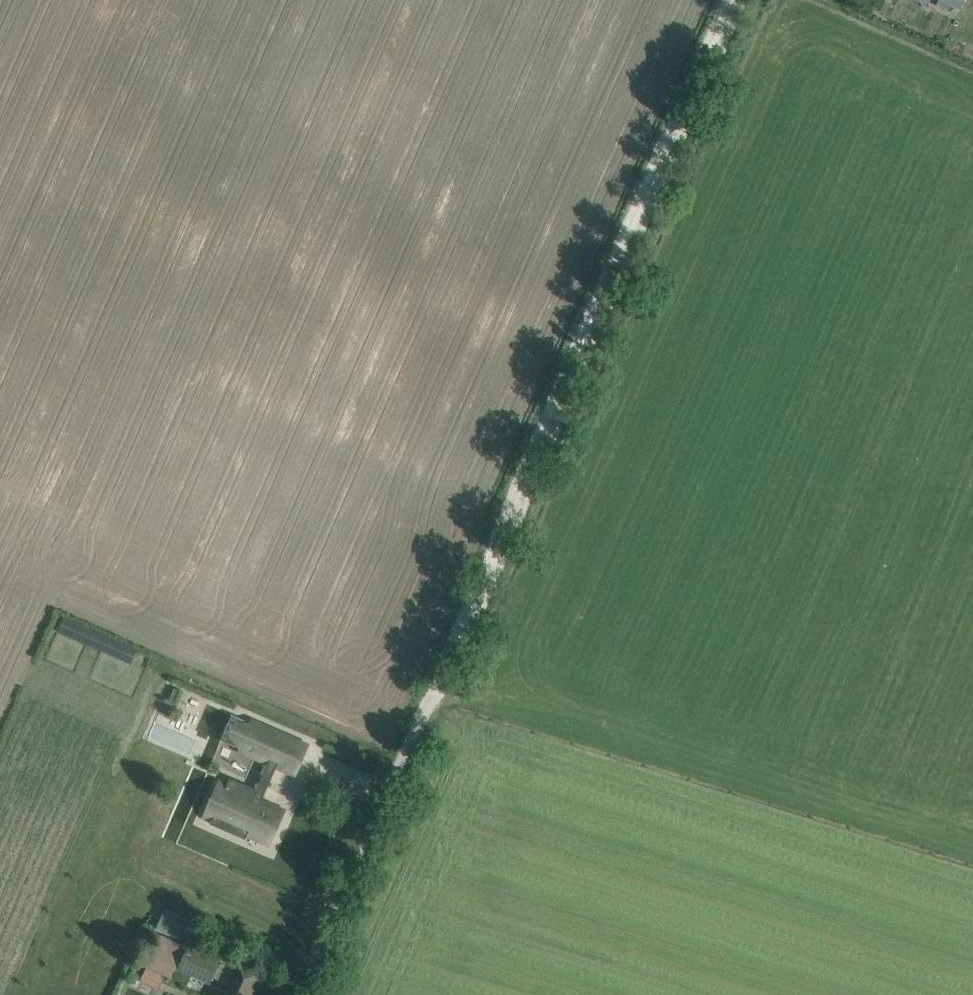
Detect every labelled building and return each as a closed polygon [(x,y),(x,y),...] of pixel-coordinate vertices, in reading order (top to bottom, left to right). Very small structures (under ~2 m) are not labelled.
[(939,0),(936,7),(947,12),(950,5),(960,10),(965,0),(938,0),(939,0)] [(246,839),(248,833),(269,842),(282,811),(261,802),(277,766),(294,773),(306,746),(262,727),(232,714),(221,740),(269,762),(257,790),(230,778),(227,787),(220,784),(207,815),(213,818),(211,823),(246,839)] [(156,928),(156,929),(190,944),(190,943),(199,922),(165,907),(156,928)] [(155,933),(141,965),(146,967),(166,976),(173,979),(178,968),(211,983),(213,979),(221,959),(186,944),(186,946),(179,943),(155,933)] [(221,959),(213,979),(218,982),(217,984),(232,990),(230,994),(260,994),(268,978),(222,958),(221,959)]
